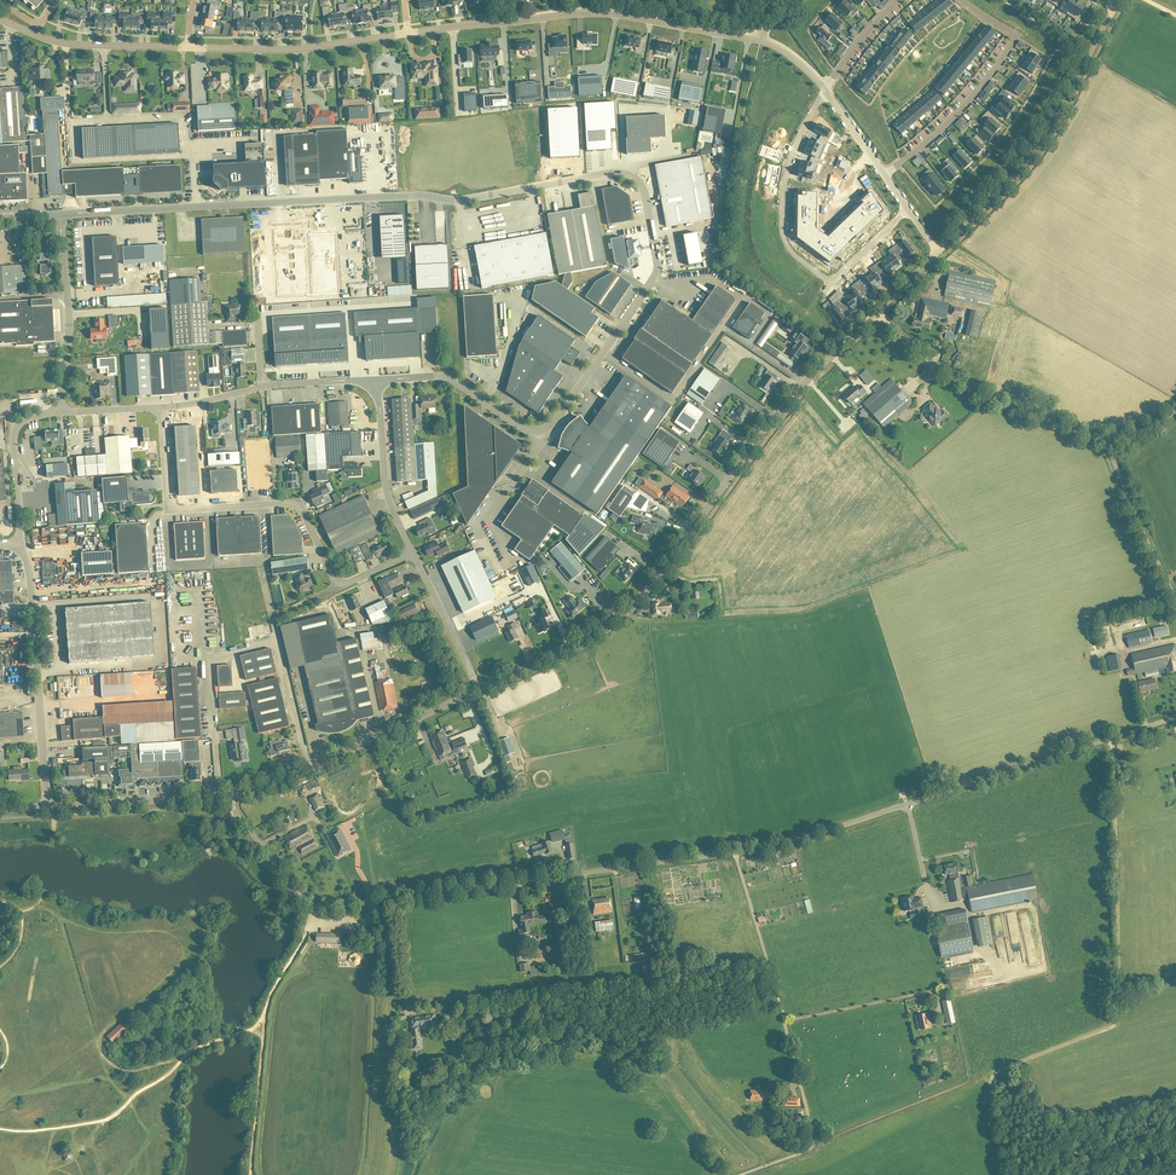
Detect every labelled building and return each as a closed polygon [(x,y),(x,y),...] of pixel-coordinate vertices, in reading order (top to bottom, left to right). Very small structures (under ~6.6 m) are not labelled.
[(28,2),(28,3),(29,3),(33,6),(33,5),(36,7),(35,8),(36,9),(44,0),(26,0),(28,2)] [(386,20),(390,19),(390,18),(393,18),(393,13),(399,12),(397,0),(392,0),(391,3),(383,4),(383,7),(384,7),(386,20)] [(429,8),(434,8),(434,4),(437,4),(437,0),(421,0),(419,0),(419,5),(418,5),(418,9),(420,9),(420,10),(425,9),(425,10),(429,9),(429,8)] [(859,10),(853,3),(850,6),(844,0),(838,7),(838,8),(842,12),(842,11),(847,17),(854,10),(856,13),(859,10)] [(941,14),(947,9),(939,0),(938,0),(933,4),(941,14)] [(947,9),(953,4),(950,0),(939,0),(947,9)] [(1069,15),(1079,1),(1077,0),(1070,0),(1069,0),(1065,0),(1065,1),(1059,8),(1060,9),(1063,11),(1069,15)] [(212,1),(211,5),(206,4),(204,13),(214,15),(216,6),(219,7),(220,3),(212,1)] [(1082,4),(1079,1),(1069,15),(1076,19),(1075,21),(1078,23),(1083,16),(1080,14),(1085,6),(1082,4)] [(384,7),(383,7),(380,8),(379,3),(372,4),(373,12),(377,11),(378,20),(381,19),(381,21),(386,20),(384,7)] [(340,12),(336,13),(337,26),(340,25),(340,26),(345,26),(345,19),(345,18),(349,18),(347,7),(346,4),(339,5),(340,12)] [(363,10),(360,10),(362,23),(366,23),(366,21),(369,21),(369,16),(369,15),(373,15),(371,4),(363,5),(363,9),(363,10)] [(927,9),(935,18),(941,14),(933,4),(927,9)] [(72,22),(76,10),(71,8),(72,7),(64,5),(62,12),(66,13),(64,20),(66,20),(65,22),(70,23),(71,22),(72,22)] [(337,26),(336,13),(331,13),(330,6),(322,7),(324,21),(328,21),(329,21),(330,28),(335,27),(335,26),(337,26)] [(362,23),(360,10),(356,11),(355,6),(347,7),(349,18),(349,17),(350,17),(353,16),(354,23),(357,23),(357,24),(362,23)] [(80,11),(76,10),(72,22),(73,23),(73,24),(78,25),(78,24),(79,24),(81,18),(85,19),(88,11),(80,9),(80,11)] [(921,13),(929,23),(935,18),(927,9),(921,13)] [(91,10),(90,18),(95,19),(95,27),(98,27),(98,28),(102,29),(102,27),(103,27),(104,13),(96,13),(97,10),(91,10)] [(104,13),(103,27),(105,27),(105,29),(109,29),(109,28),(112,28),(112,23),(116,23),(116,11),(112,11),(112,13),(105,13),(104,13)] [(119,11),(119,21),(122,21),(123,22),(123,28),(126,28),(126,29),(130,29),(130,28),(131,28),(131,16),(127,16),(127,11),(119,11)] [(246,19),(246,31),(247,31),(247,32),(252,32),(252,31),(254,31),(254,26),(255,26),(258,26),(258,11),(258,12),(251,12),(251,19),(246,19)] [(266,11),(258,11),(258,26),(258,25),(261,26),(262,26),(262,31),(263,31),(263,33),(269,33),(269,32),(270,32),(270,18),(266,18),(266,11)] [(159,29),(159,17),(157,17),(155,15),(155,12),(147,12),(147,22),(151,22),(151,29),(152,29),(152,30),(158,30),(158,29),(159,29)] [(161,17),(159,17),(159,29),(160,29),(160,30),(165,30),(165,29),(167,29),(167,23),(171,23),(171,13),(163,12),(163,16),(161,17)] [(246,31),(246,19),(243,19),(243,16),(240,16),(240,12),(234,12),(234,25),(237,25),(238,26),(238,31),(239,31),(239,32),(245,32),(245,31),(246,31)] [(275,19),(270,18),(270,32),(272,32),(272,33),(277,33),(277,32),(278,32),(278,27),(279,26),(282,26),(282,23),(282,12),(275,12),(275,19)] [(282,12),(282,23),(285,23),(286,24),(286,30),(288,30),(288,31),(293,31),(293,30),(294,30),(295,14),(290,14),(290,12),(282,12)] [(131,16),(131,28),(139,28),(139,21),(143,21),(143,13),(135,13),(132,13),(131,16)] [(203,19),(203,20),(213,21),(214,15),(204,13),(203,19)] [(295,14),(294,30),(296,30),(296,31),(301,32),(301,30),(303,30),(303,23),(306,23),(307,13),(303,13),(303,15),(295,14)] [(826,20),(836,29),(842,22),(832,13),(826,20)] [(915,18),(923,28),(929,23),(921,13),(915,18)] [(909,23),(916,33),(923,28),(915,18),(909,23)] [(213,21),(203,20),(202,27),(212,28),(213,21)] [(830,44),(831,43),(828,41),(832,36),(826,31),(828,28),(824,25),(822,27),(821,27),(816,32),(821,36),(818,40),(827,47),(830,43),(830,44)] [(984,30),(992,37),(996,33),(988,26),(984,30)] [(898,31),(909,40),(913,35),(904,28),(901,33),(898,31)] [(980,35),(989,42),(992,37),(984,30),(980,35)] [(898,31),(894,36),(905,45),(909,40),(898,31)] [(588,34),(583,34),(583,38),(577,38),(577,48),(583,48),(583,44),(597,44),(597,34),(592,34),(588,34)] [(567,35),(559,36),(559,38),(553,38),(553,44),(549,45),(549,57),(557,56),(557,50),(561,50),(560,48),(567,47),(567,35)] [(976,39),(985,46),(989,42),(980,35),(976,39)] [(640,44),(641,39),(636,38),(637,37),(632,36),(632,37),(627,36),(626,41),(625,40),(624,47),(630,48),(630,47),(636,48),(635,51),(642,53),(644,45),(640,44)] [(894,36),(891,40),(902,49),(905,45),(894,36)] [(973,44),(981,51),(985,46),(976,39),(973,44)] [(891,40),(887,45),(898,54),(902,49),(891,40)] [(531,41),(517,42),(517,43),(516,43),(516,48),(517,48),(518,51),(529,50),(529,54),(536,53),(536,45),(532,46),(531,41)] [(657,48),(656,51),(667,53),(667,57),(673,58),(675,52),(671,51),(672,44),(658,42),(658,43),(657,43),(656,48),(657,48)] [(493,46),(493,43),(487,44),(487,45),(481,45),(482,56),(496,55),(497,60),(498,60),(498,66),(504,66),(503,50),(499,50),(498,46),(493,46)] [(969,48),(977,55),(981,51),(973,44),(969,48)] [(889,47),(886,51),(884,49),(895,58),(898,54),(887,45),(889,47)] [(965,52),(974,60),(977,55),(969,48),(965,52)] [(472,49),(462,50),(463,57),(458,58),(459,65),(464,65),(464,63),(473,63),(472,49)] [(704,68),(707,51),(697,49),(693,66),(704,68)] [(884,49),(880,54),(891,63),(895,58),(884,49)] [(1025,59),(1037,67),(1041,60),(1037,57),(1039,54),(1031,49),(1024,59),(1025,59)] [(961,57),(970,64),(974,60),(965,52),(961,57)] [(876,58),(887,67),(891,63),(880,54),(876,58)] [(736,57),(725,55),(724,57),(723,56),(722,62),(723,62),(722,68),(713,66),(712,71),(727,74),(728,69),(735,70),(736,64),(735,63),(736,57)] [(958,61),(966,69),(970,64),(961,57),(958,61)] [(874,64),(884,72),(887,67),(876,58),(876,59),(877,60),(874,64)] [(1037,67),(1025,59),(1021,65),(1020,65),(1018,68),(1028,75),(1030,71),(1032,73),(1037,67)] [(954,66),(963,73),(966,69),(958,61),(954,66)] [(417,64),(410,64),(410,75),(417,74),(417,76),(419,77),(424,77),(425,91),(437,90),(436,84),(432,85),(432,81),(436,81),(435,66),(428,66),(428,63),(421,64),(421,65),(417,65),(417,64)] [(869,68),(880,76),(884,72),(874,64),(875,65),(872,69),(869,67),(869,68)] [(950,70),(959,77),(963,73),(954,66),(950,70)] [(42,68),(29,69),(30,81),(31,89),(36,89),(36,80),(42,80),(43,82),(50,82),(49,69),(42,70),(42,68)] [(352,68),(344,69),(345,85),(351,85),(351,86),(355,86),(355,84),(361,84),(360,76),(354,76),(352,74),(352,68)] [(865,72),(876,81),(880,76),(869,68),(865,72)] [(91,84),(99,84),(98,73),(94,73),(93,70),(77,71),(78,81),(91,80),(91,84)] [(947,75),(955,82),(959,77),(950,70),(947,75)] [(333,86),(332,73),(326,73),(322,74),(322,72),(320,73),(320,71),(315,72),(315,73),(312,73),(313,81),(315,81),(315,83),(318,86),(323,86),(323,85),(326,85),(326,87),(333,86)] [(862,77),(873,85),(876,81),(865,72),(862,77)] [(1019,72),(1012,81),(1024,89),(1029,83),(1025,80),(1027,77),(1019,72)] [(136,90),(135,79),(131,79),(130,78),(130,74),(126,74),(126,73),(121,73),(122,75),(119,75),(120,77),(115,77),(115,86),(123,85),(123,84),(129,84),(129,91),(136,90)] [(177,75),(177,73),(168,73),(168,75),(167,75),(165,76),(165,77),(165,79),(166,80),(167,81),(168,81),(169,86),(178,85),(178,84),(184,84),(183,75),(177,75)] [(217,78),(208,79),(209,89),(227,88),(227,87),(229,87),(228,82),(226,82),(226,74),(216,75),(217,78)] [(247,76),(244,76),(245,90),(250,89),(250,90),(254,90),(254,88),(262,88),(262,79),(256,79),(256,80),(254,80),(253,76),(252,76),(252,75),(248,75),(247,76)] [(943,79),(951,86),(955,82),(947,75),(943,79)] [(396,79),(395,76),(379,77),(380,83),(378,83),(378,88),(380,87),(380,89),(396,88),(396,100),(405,99),(404,78),(396,79)] [(603,94),(602,76),(578,77),(579,95),(603,94)] [(287,89),(287,85),(291,84),(290,77),(281,77),(281,80),(276,80),(276,81),(274,81),(274,86),(276,86),(277,90),(285,90),(285,98),(293,98),(293,92),(290,92),(290,89),(287,89)] [(858,81),(869,90),(873,85),(862,77),(858,81)] [(611,92),(636,97),(638,83),(614,78),(611,92)] [(939,84),(948,91),(951,86),(943,79),(939,84)] [(540,81),(515,83),(517,103),(542,102),(540,81)] [(860,83),(857,88),(865,95),(869,90),(858,81),(860,83)] [(1024,89),(1012,81),(1005,91),(1013,97),(1016,93),(1019,96),(1024,89)] [(555,87),(548,87),(549,99),(572,98),(571,86),(564,86),(564,82),(555,83),(555,87)] [(671,88),(646,83),(643,96),(668,101),(671,88)] [(939,84),(935,88),(944,95),(948,91),(939,84)] [(678,100),(700,104),(703,89),(681,85),(678,100)] [(23,87),(0,89),(0,90),(3,132),(2,132),(2,136),(3,136),(4,143),(27,141),(26,136),(25,124),(25,118),(23,87)] [(928,95),(936,104),(942,99),(934,89),(928,95)] [(1002,98),(999,102),(1011,112),(1010,112),(1011,111),(1012,112),(1015,107),(1014,107),(1015,105),(1005,97),(1008,94),(1003,90),(999,95),(1002,98)] [(477,111),(476,93),(464,94),(465,112),(477,111)] [(484,108),(508,107),(507,95),(483,96),(484,108)] [(922,100),(930,109),(936,104),(928,95),(922,100)] [(42,99),(43,111),(65,110),(64,97),(56,97),(57,99),(42,99)] [(916,105),(924,114),(930,109),(922,100),(916,105)] [(617,129),(615,102),(584,104),(587,151),(612,150),(611,130),(617,129)] [(993,105),(989,110),(996,116),(998,113),(1000,115),(999,116),(1000,116),(1000,115),(1001,115),(1005,119),(1006,117),(1007,118),(1011,114),(1010,113),(1011,112),(999,102),(995,106),(993,105)] [(209,104),(209,106),(197,107),(198,131),(235,129),(234,104),(234,103),(209,104)] [(125,113),(141,112),(141,104),(129,104),(130,112),(125,112),(125,113)] [(411,108),(411,120),(417,120),(417,119),(418,118),(439,117),(438,108),(424,109),(424,110),(423,111),(423,109),(423,107),(422,107),(422,106),(422,105),(411,106),(411,108)] [(911,110),(919,119),(924,114),(916,105),(911,110)] [(372,122),(371,107),(347,109),(348,123),(372,122)] [(721,135),(726,110),(707,107),(703,131),(721,135)] [(309,113),(310,125),(334,124),(333,112),(320,112),(320,108),(311,108),(311,113),(309,113)] [(580,157),(578,108),(548,110),(551,158),(580,157)] [(302,110),(292,110),(293,124),(303,123),(302,110)] [(690,110),(687,124),(697,126),(700,112),(690,110)] [(905,114),(913,124),(919,119),(911,110),(905,114)] [(69,185),(68,169),(62,170),(58,111),(43,112),(47,173),(43,173),(44,197),(49,197),(49,196),(63,195),(63,185),(69,185)] [(967,114),(974,120),(977,116),(971,111),(967,114)] [(984,115),(989,119),(985,124),(995,133),(1000,127),(997,125),(1000,122),(988,111),(984,115)] [(792,112),(785,127),(794,132),(801,117),(792,112)] [(393,113),(378,114),(379,121),(393,121),(393,113)] [(905,114),(899,119),(907,129),(913,124),(905,114)] [(626,139),(627,154),(651,153),(650,138),(665,137),(664,115),(626,118),(628,139),(626,139)] [(901,134),(907,129),(899,119),(893,125),(901,134)] [(178,124),(94,128),(95,158),(180,154),(178,124)] [(819,124),(815,131),(822,135),(820,138),(827,142),(833,132),(819,124)] [(979,127),(976,130),(987,141),(989,139),(990,140),(995,133),(985,124),(981,128),(979,127)] [(347,130),(317,132),(317,134),(320,180),(350,179),(350,183),(362,182),(360,149),(348,149),(347,130)] [(768,131),(763,143),(783,150),(787,138),(776,134),(770,132),(768,131)] [(26,136),(27,141),(30,141),(32,158),(46,157),(44,134),(26,136)] [(317,134),(293,136),(296,187),(320,185),(320,180),(317,134)] [(984,148),(981,146),(984,143),(976,135),(967,145),(977,155),(984,148)] [(811,139),(808,146),(823,152),(827,142),(820,138),(818,142),(811,139)] [(239,189),(266,188),(264,144),(246,144),(247,163),(238,164),(213,165),(213,178),(213,184),(214,184),(220,190),(239,189)] [(27,201),(26,174),(20,174),(19,153),(19,147),(19,145),(0,146),(0,202),(27,201)] [(763,146),(760,154),(779,161),(782,153),(763,146)] [(808,146),(805,153),(812,156),(811,159),(819,162),(823,152),(808,146)] [(960,150),(954,156),(965,168),(972,162),(966,156),(967,156),(964,152),(964,153),(960,150)] [(658,199),(661,200),(666,227),(714,218),(702,156),(655,165),(659,185),(659,190),(659,193),(659,196),(658,199)] [(916,158),(912,161),(917,167),(921,164),(916,158)] [(802,161),(800,168),(814,172),(814,173),(815,173),(819,162),(811,159),(810,163),(802,161)] [(944,176),(948,180),(949,179),(951,182),(958,176),(956,173),(958,171),(951,162),(947,164),(949,166),(942,172),(945,176),(944,176)] [(68,169),(69,185),(75,184),(76,198),(121,195),(121,196),(143,194),(154,194),(154,191),(172,190),(172,193),(182,192),(181,165),(168,165),(168,164),(156,164),(156,166),(139,167),(139,166),(123,167),(68,169)] [(769,165),(766,183),(770,183),(770,185),(775,186),(775,184),(777,185),(780,167),(769,165)] [(800,168),(798,176),(805,178),(804,182),(812,184),(814,180),(812,179),(814,173),(814,172),(800,168)] [(929,169),(924,173),(929,178),(928,178),(924,182),(931,190),(932,190),(936,195),(942,191),(941,191),(945,188),(934,174),(933,174),(929,169)] [(616,187),(602,190),(608,225),(634,220),(630,197),(631,196),(616,186),(616,187)] [(565,274),(572,272),(607,266),(596,206),(595,206),(592,192),(578,195),(581,209),(548,215),(559,275),(565,274)] [(797,236),(797,239),(830,263),(849,244),(850,244),(849,243),(850,241),(852,243),(856,240),(854,238),(855,237),(856,238),(857,237),(860,234),(884,211),(870,193),(861,202),(863,204),(846,220),(828,237),(816,229),(817,193),(802,192),(802,196),(798,196),(797,225),(799,225),(799,236),(797,236)] [(766,196),(765,211),(776,212),(777,196),(766,196)] [(380,216),(382,253),(394,253),(394,258),(407,258),(404,215),(380,216)] [(201,221),(203,255),(245,252),(243,217),(236,217),(201,219),(201,221)] [(751,217),(751,227),(772,227),(772,217),(751,217)] [(308,222),(272,224),(275,297),(312,295),(309,234),(308,222)] [(10,231),(10,224),(0,224),(0,232),(10,231)] [(141,239),(143,233),(139,231),(140,228),(131,224),(127,234),(141,239)] [(754,229),(754,246),(766,246),(766,237),(772,237),(772,229),(754,229)] [(336,233),(309,234),(312,295),(339,293),(336,233)] [(546,233),(474,246),(482,288),(554,275),(546,233)] [(697,233),(684,235),(689,265),(703,263),(697,233)] [(25,235),(14,235),(15,242),(18,242),(18,246),(25,246),(25,241),(26,241),(25,235)] [(116,236),(92,238),(95,286),(119,285),(116,236)] [(629,270),(623,237),(611,240),(615,264),(629,270)] [(637,241),(628,242),(627,242),(627,243),(628,243),(630,257),(630,258),(631,258),(640,256),(640,257),(641,256),(641,255),(641,256),(640,251),(641,251),(641,250),(640,247),(640,246),(639,246),(638,241),(638,240),(637,241)] [(899,244),(894,247),(902,259),(907,255),(907,256),(913,252),(905,241),(900,245),(899,244)] [(447,244),(415,246),(417,290),(450,288),(447,244)] [(163,245),(122,248),(123,263),(164,261),(163,245)] [(766,246),(754,246),(755,249),(763,249),(763,248),(768,254),(770,252),(779,264),(787,258),(778,247),(774,249),(772,246),(766,246)] [(892,255),(887,259),(895,270),(900,265),(898,262),(902,259),(894,247),(889,251),(892,255)] [(48,255),(47,255),(47,254),(46,254),(45,254),(45,255),(40,255),(40,261),(37,261),(37,262),(37,264),(38,265),(39,265),(40,265),(41,274),(45,274),(45,275),(45,276),(46,276),(47,276),(47,275),(48,275),(47,274),(51,274),(50,265),(47,265),(47,261),(49,261),(48,255)] [(880,261),(875,265),(884,276),(888,273),(889,274),(895,270),(887,259),(881,263),(880,261)] [(0,266),(0,293),(26,292),(25,265),(0,266)] [(874,273),(868,277),(876,287),(882,283),(879,280),(884,276),(875,265),(871,269),(874,273)] [(787,270),(778,282),(790,290),(796,282),(799,279),(787,270)] [(950,271),(944,297),(989,307),(995,281),(950,271)] [(565,274),(562,286),(556,282),(535,286),(532,300),(586,338),(599,319),(592,314),(595,309),(568,290),(573,282),(572,272),(565,274)] [(611,315),(631,285),(613,272),(596,282),(585,297),(611,315)] [(811,276),(802,288),(810,295),(820,282),(811,276)] [(862,279),(857,283),(865,294),(870,291),(870,292),(876,287),(868,277),(863,281),(862,279)] [(200,278),(169,280),(173,347),(210,344),(210,348),(247,345),(246,330),(209,332),(207,302),(201,302),(200,278)] [(855,291),(850,294),(854,300),(858,305),(863,301),(863,300),(861,297),(865,294),(857,283),(852,286),(855,291)] [(642,330),(692,364),(737,299),(717,286),(693,321),(688,317),(691,313),(675,303),(673,307),(663,300),(642,330)] [(166,293),(106,297),(107,308),(166,304),(166,293)] [(494,294),(463,296),(467,357),(487,356),(487,357),(497,356),(497,355),(494,294)] [(840,300),(839,301),(847,312),(851,309),(852,309),(858,305),(854,300),(850,294),(845,298),(843,297),(840,300)] [(946,318),(949,304),(920,297),(915,318),(914,318),(912,325),(930,329),(932,319),(929,318),(930,314),(946,318)] [(91,306),(102,306),(101,298),(91,298),(91,306)] [(52,299),(32,300),(34,343),(54,341),(52,299)] [(34,349),(34,343),(32,300),(0,302),(0,351),(34,349)] [(837,308),(831,312),(839,323),(845,319),(843,315),(847,312),(839,301),(834,304),(837,308)] [(230,305),(225,306),(226,322),(235,322),(234,314),(241,314),(240,305),(235,305),(233,303),(230,305)] [(733,328),(748,338),(766,313),(750,303),(733,328)] [(436,307),(418,308),(420,334),(438,333),(436,307)] [(953,307),(951,316),(961,318),(963,309),(953,307)] [(169,348),(167,308),(149,309),(150,326),(149,326),(149,327),(150,327),(150,331),(150,333),(151,349),(169,348)] [(418,308),(354,312),(356,337),(365,337),(366,361),(421,357),(420,334),(418,308)] [(965,335),(977,338),(983,313),(971,310),(965,335)] [(346,313),(309,315),(313,364),(325,364),(332,363),(336,363),(338,364),(342,364),(343,362),(349,362),(349,359),(348,344),(346,313)] [(309,315),(273,318),(273,329),(274,338),(275,357),(276,367),(283,367),(313,364),(309,315)] [(531,329),(578,361),(579,358),(578,357),(580,353),(571,347),(575,341),(541,317),(531,329)] [(774,319),(757,344),(762,347),(765,343),(779,323),(774,319)] [(103,320),(95,321),(95,329),(91,329),(91,339),(100,338),(100,341),(105,341),(105,338),(106,338),(105,328),(104,328),(103,320)] [(578,361),(531,329),(522,340),(558,365),(562,359),(572,366),(575,361),(576,362),(578,361)] [(692,364),(642,330),(635,340),(622,359),(672,393),(685,374),(692,364)] [(791,360),(788,358),(785,362),(790,366),(796,358),(797,359),(799,360),(799,359),(802,355),(803,355),(804,355),(804,354),(805,354),(805,353),(805,352),(804,352),(808,347),(804,344),(808,340),(807,339),(807,340),(798,333),(798,334),(793,341),(797,344),(790,353),(789,353),(794,356),(791,360)] [(558,365),(522,340),(518,346),(539,360),(554,371),(558,365)] [(723,342),(709,362),(719,369),(733,349),(723,342)] [(514,397),(539,360),(518,346),(506,392),(514,397)] [(243,349),(231,350),(224,350),(225,365),(232,365),(232,361),(244,361),(243,349)] [(199,392),(197,351),(124,356),(127,396),(199,392)] [(209,374),(219,373),(217,355),(208,356),(209,374)] [(97,369),(100,369),(100,373),(107,373),(107,376),(117,375),(116,357),(96,359),(97,364),(97,367),(97,369)] [(554,371),(539,360),(514,397),(526,405),(525,405),(538,414),(547,401),(546,401),(563,377),(554,371)] [(241,366),(236,367),(237,378),(245,377),(244,366),(244,362),(240,362),(241,366)] [(705,368),(691,388),(706,398),(712,389),(716,392),(723,381),(720,379),(705,368)] [(764,381),(760,386),(768,392),(771,387),(772,387),(771,386),(772,385),(773,385),(776,380),(772,377),(774,374),(768,369),(765,373),(769,376),(765,382),(764,381)] [(864,380),(868,385),(875,379),(867,370),(861,375),(864,379),(864,380)] [(207,375),(207,385),(211,385),(211,387),(216,386),(216,385),(219,385),(219,374),(207,375)] [(626,374),(602,410),(589,428),(587,426),(584,424),(581,420),(581,419),(580,419),(576,422),(573,424),(571,426),(569,428),(566,433),(564,436),(563,439),(562,442),(561,447),(562,447),(568,449),(570,450),(570,451),(572,452),(552,482),(598,514),(647,442),(672,406),(626,374)] [(871,388),(875,393),(863,404),(884,427),(911,403),(891,379),(882,387),(878,383),(871,388)] [(95,387),(95,398),(105,398),(104,391),(110,391),(110,382),(98,383),(98,387),(95,387)] [(866,392),(860,385),(856,389),(854,386),(843,396),(850,403),(857,396),(859,398),(866,392)] [(683,394),(662,424),(670,430),(675,423),(690,433),(703,413),(695,408),(689,403),(688,403),(691,399),(683,394)] [(393,410),(389,410),(389,412),(393,412),(397,482),(428,480),(429,491),(405,503),(408,509),(437,496),(434,443),(414,444),(412,419),(421,419),(421,421),(424,421),(424,415),(421,415),(420,409),(421,409),(421,408),(436,408),(435,396),(429,397),(429,398),(421,398),(421,404),(420,404),(411,405),(411,399),(406,399),(406,398),(402,398),(402,399),(392,400),(393,410)] [(347,402),(328,403),(330,426),(349,425),(347,402)] [(743,402),(732,418),(739,423),(740,422),(742,423),(748,415),(749,416),(753,410),(753,409),(743,402)] [(319,404),(303,405),(305,434),(321,433),(319,404)] [(943,410),(941,412),(936,407),(934,409),(930,404),(924,409),(931,417),(929,419),(933,424),(933,423),(935,426),(940,422),(939,421),(944,417),(945,417),(947,415),(943,410)] [(303,405),(288,406),(290,435),(305,434),(303,405)] [(290,435),(288,406),(272,407),(274,436),(290,435)] [(522,445),(464,406),(468,487),(453,494),(467,525),(522,445)] [(724,406),(718,411),(721,414),(727,409),(724,406)] [(255,413),(247,413),(248,422),(244,422),(244,429),(248,429),(248,426),(257,425),(257,427),(261,426),(260,413),(255,413)] [(212,429),(212,435),(213,437),(214,437),(215,438),(218,438),(219,437),(220,436),(221,435),(221,434),(224,433),(224,432),(230,432),(230,425),(224,425),(224,421),(213,421),(214,429),(212,429)] [(195,426),(174,427),(179,496),(200,494),(195,426)] [(643,454),(663,468),(680,443),(660,429),(643,454)] [(717,444),(713,449),(721,455),(729,443),(726,440),(727,439),(731,435),(723,429),(720,434),(722,436),(723,437),(719,444),(717,444)] [(58,430),(44,431),(45,441),(59,440),(59,443),(64,442),(63,432),(58,433),(58,430)] [(139,438),(138,438),(139,446),(142,446),(142,448),(148,447),(147,430),(138,430),(139,438)] [(344,470),(344,463),(344,457),(362,456),(364,455),(361,450),(360,432),(326,434),(328,471),(344,470)] [(323,434),(308,435),(306,435),(309,472),(316,471),(317,482),(328,481),(327,470),(325,434),(323,434)] [(129,436),(105,438),(108,475),(132,473),(130,448),(138,448),(137,438),(129,439),(129,436)] [(300,436),(275,438),(277,457),(301,456),(300,436)] [(270,441),(244,443),(245,464),(249,464),(251,491),(273,490),(270,441)] [(92,476),(90,449),(86,449),(86,457),(76,457),(78,477),(92,476)] [(95,449),(90,449),(92,476),(107,474),(105,455),(96,456),(95,449)] [(233,464),(232,452),(208,454),(209,466),(233,464)] [(67,463),(46,465),(47,477),(68,475),(67,463)] [(344,463),(344,470),(344,472),(348,472),(348,476),(362,476),(361,467),(357,467),(357,463),(344,463)] [(695,484),(699,487),(702,483),(701,482),(705,476),(696,470),(696,469),(690,465),(687,469),(692,472),(688,478),(696,483),(695,484)] [(237,469),(210,471),(212,494),(238,492),(237,469)] [(289,488),(300,488),(298,472),(286,473),(287,479),(289,479),(289,488)] [(136,508),(136,505),(152,503),(153,502),(154,501),(155,499),(155,497),(154,496),(153,495),(152,494),(127,489),(126,477),(102,479),(104,504),(120,502),(121,512),(133,511),(133,508),(136,508)] [(639,487),(658,500),(663,492),(651,483),(650,484),(647,482),(648,482),(644,479),(639,487)] [(569,535),(566,540),(579,555),(605,528),(605,527),(585,513),(583,515),(548,491),(533,481),(523,496),(523,495),(502,526),(522,540),(516,551),(530,561),(554,525),(569,535)] [(96,490),(79,492),(74,492),(73,482),(55,484),(58,526),(76,525),(82,524),(99,522),(96,490)] [(317,484),(319,488),(317,489),(319,493),(310,497),(314,504),(316,507),(323,504),(321,501),(324,499),(323,496),(329,493),(325,485),(324,482),(321,483),(317,484)] [(326,484),(330,492),(334,490),(330,482),(326,484)] [(673,485),(666,496),(672,500),(673,500),(675,502),(682,507),(689,497),(682,492),(679,490),(680,490),(673,485)] [(627,507),(646,512),(649,500),(637,492),(635,494),(624,486),(608,509),(620,517),(627,507)] [(351,487),(343,491),(345,496),(353,492),(351,487)] [(447,493),(438,498),(410,511),(414,519),(441,506),(440,504),(450,500),(447,493)] [(363,496),(319,516),(337,554),(381,534),(363,496)] [(58,526),(57,513),(48,514),(49,527),(58,526)] [(287,515),(271,516),(274,556),(304,554),(303,537),(294,519),(293,520),(291,516),(287,516),(287,515)] [(241,519),(238,519),(235,519),(235,518),(216,519),(219,556),(240,555),(262,553),(260,516),(241,517),(241,519)] [(633,516),(631,523),(640,525),(638,532),(655,537),(658,526),(642,521),(642,518),(633,516)] [(421,526),(415,529),(419,537),(431,531),(429,527),(433,525),(430,518),(419,523),(421,526)] [(203,522),(188,523),(174,524),(176,560),(191,559),(205,558),(203,522)] [(146,523),(115,525),(118,574),(149,572),(146,523)] [(458,523),(453,531),(458,534),(464,527),(458,523)] [(32,546),(48,545),(47,535),(31,536),(32,546)] [(620,549),(606,536),(585,559),(600,572),(620,549)] [(367,561),(373,558),(366,542),(360,545),(367,561)] [(424,547),(426,550),(425,551),(426,555),(428,555),(428,556),(436,552),(438,557),(450,551),(446,543),(442,545),(439,546),(436,542),(424,547)] [(374,548),(377,556),(389,551),(385,543),(374,548)] [(358,546),(350,550),(357,564),(365,560),(358,546)] [(496,597),(475,550),(441,565),(463,613),(496,597)] [(113,574),(111,552),(81,553),(82,576),(113,574)] [(562,565),(558,568),(570,582),(585,570),(573,556),(562,565)] [(307,557),(283,561),(271,563),(273,575),(309,569),(307,557)] [(617,575),(625,582),(636,569),(634,567),(636,564),(637,564),(630,558),(626,561),(627,562),(628,563),(618,575),(617,575)] [(1,601),(2,604),(14,603),(11,561),(0,561),(0,601),(1,601)] [(41,576),(52,576),(51,561),(40,562),(41,576)] [(55,562),(55,573),(64,573),(64,562),(55,562)] [(532,565),(521,570),(529,586),(540,581),(532,565)] [(182,572),(167,573),(167,580),(187,579),(186,577),(183,577),(182,572)] [(397,573),(378,582),(386,598),(394,594),(391,587),(401,582),(398,576),(400,575),(398,572),(397,573)] [(297,583),(296,583),(301,592),(312,586),(308,578),(305,579),(302,573),(294,577),(297,583)] [(670,577),(667,582),(662,587),(665,589),(669,584),(673,579),(670,577)] [(405,585),(394,590),(398,598),(409,593),(405,585)] [(355,596),(348,599),(353,611),(361,607),(355,596)] [(570,596),(564,601),(570,608),(567,611),(571,615),(570,615),(570,617),(571,618),(573,619),(574,617),(575,616),(574,615),(584,607),(583,607),(586,604),(583,600),(580,603),(577,602),(576,603),(570,596)] [(384,600),(366,609),(372,623),(373,624),(395,621),(392,613),(391,614),(384,600)] [(175,610),(180,610),(179,601),(168,602),(169,615),(175,614),(175,610)] [(150,602),(65,609),(69,664),(154,657),(150,602)] [(201,611),(200,602),(189,603),(190,611),(201,611)] [(653,615),(660,615),(660,612),(672,611),(671,603),(659,604),(659,602),(652,602),(653,615)] [(415,604),(398,612),(402,619),(408,616),(409,618),(419,613),(415,604)] [(505,614),(509,621),(517,617),(514,610),(505,614)] [(548,616),(545,610),(538,613),(540,617),(540,619),(535,621),(538,626),(536,627),(539,633),(543,631),(544,632),(547,631),(547,629),(549,628),(544,618),(548,616)] [(687,619),(699,618),(698,610),(686,611),(687,619)] [(199,613),(200,625),(196,625),(196,628),(210,628),(210,624),(207,624),(207,613),(199,613)] [(356,722),(356,721),(374,717),(374,715),(373,716),(356,638),(338,642),(331,614),(295,623),(318,724),(316,725),(317,730),(316,731),(321,732),(327,734),(332,734),(338,733),(343,731),(348,729),(352,726),(356,722)] [(492,617),(470,627),(476,640),(498,630),(492,617)] [(0,627),(0,629),(8,629),(8,620),(0,620),(0,627)] [(518,628),(515,623),(507,626),(510,631),(506,632),(511,642),(519,638),(515,630),(518,628)] [(1145,631),(1126,635),(1129,648),(1151,643),(1152,643),(1175,638),(1175,626),(1157,628),(1149,630),(1145,631)] [(373,632),(360,634),(363,651),(383,648),(381,637),(374,638),(373,632)] [(1127,671),(1128,676),(1166,667),(1168,674),(1175,672),(1175,648),(1175,644),(1132,654),(1135,669),(1127,671)] [(280,678),(278,678),(265,682),(264,676),(277,673),(271,649),(241,656),(247,680),(260,677),(261,682),(248,686),(251,698),(247,700),(249,707),(253,707),(259,733),(289,726),(279,683),(281,683),(280,678)] [(1119,655),(1105,658),(1108,672),(1122,669),(1119,655)] [(232,665),(218,666),(219,687),(233,686),(232,665)] [(201,737),(196,667),(171,669),(176,739),(201,737)] [(131,672),(100,674),(102,698),(132,696),(131,672)] [(393,679),(375,682),(380,711),(399,707),(393,679)] [(1155,679),(1139,682),(1141,692),(1157,688),(1155,679)] [(249,707),(247,700),(246,701),(245,692),(219,694),(221,709),(249,707)] [(139,744),(139,743),(174,741),(172,713),(173,713),(172,701),(102,705),(103,717),(73,719),(73,725),(61,726),(62,741),(74,740),(89,739),(89,743),(99,743),(99,739),(105,738),(104,737),(120,736),(121,744),(130,744),(130,743),(139,742),(139,744)] [(0,714),(0,738),(24,737),(23,724),(22,712),(0,714)] [(472,720),(460,724),(461,726),(464,725),(466,730),(475,727),(472,720)] [(237,743),(230,744),(232,760),(240,759),(240,761),(248,760),(243,727),(226,730),(227,739),(236,738),(237,743)] [(435,746),(447,741),(443,730),(431,735),(435,746)] [(467,745),(464,737),(452,742),(455,750),(467,745)] [(515,752),(509,737),(498,742),(504,757),(515,752)] [(182,741),(184,762),(189,762),(190,769),(191,769),(192,780),(200,780),(200,772),(202,772),(201,761),(200,761),(198,740),(182,741)] [(272,749),(270,750),(271,756),(279,754),(278,752),(290,749),(288,740),(282,742),(282,740),(276,741),(276,740),(270,742),(272,749)] [(130,743),(130,744),(130,745),(114,746),(114,747),(114,752),(114,758),(119,758),(121,756),(121,752),(128,752),(128,756),(130,757),(131,757),(132,772),(132,773),(136,773),(137,781),(140,781),(141,779),(143,781),(140,784),(140,786),(145,786),(145,784),(151,785),(152,785),(156,781),(160,785),(164,781),(168,784),(172,780),(176,784),(180,780),(183,779),(181,741),(139,744),(139,742),(130,743)] [(447,741),(435,746),(439,756),(452,752),(447,741)] [(111,752),(110,747),(82,748),(83,760),(95,759),(95,776),(108,775),(108,761),(111,761),(111,752)] [(470,757),(461,761),(468,780),(478,776),(476,772),(473,767),(474,766),(470,757)] [(70,763),(70,766),(68,766),(69,777),(82,776),(82,773),(93,773),(92,762),(81,763),(82,765),(74,766),(74,762),(70,763)] [(24,779),(24,780),(30,780),(29,769),(22,770),(22,766),(14,767),(14,770),(9,771),(9,775),(10,775),(10,780),(24,779)] [(132,772),(128,773),(128,769),(118,770),(119,777),(121,777),(121,781),(119,781),(119,787),(135,786),(134,781),(137,781),(136,773),(132,773),(132,772)] [(317,793),(309,797),(316,811),(324,806),(317,793)] [(298,847),(302,854),(318,846),(306,825),(284,837),(291,851),(298,847)] [(339,829),(327,836),(336,853),(338,857),(344,854),(343,853),(346,851),(347,852),(351,850),(339,829)] [(564,837),(562,829),(556,831),(558,838),(564,837)] [(532,852),(531,853),(532,856),(533,856),(534,856),(545,853),(545,854),(545,853),(545,854),(553,852),(550,841),(542,844),(542,845),(539,846),(540,848),(532,851),(532,852)] [(572,843),(566,844),(569,859),(575,857),(572,843)] [(1033,874),(1010,879),(966,887),(964,877),(959,878),(958,873),(959,873),(957,863),(944,865),(946,875),(949,874),(950,880),(947,880),(952,902),(964,900),(963,895),(968,894),(970,902),(972,911),(972,913),(1015,904),(1038,900),(1033,874)] [(902,899),(904,911),(916,909),(916,908),(923,906),(921,897),(916,898),(916,899),(914,900),(913,897),(907,898),(906,897),(903,898),(902,899)] [(805,900),(808,914),(813,913),(810,899),(805,900)] [(593,903),(594,915),(612,913),(610,900),(593,903)] [(939,927),(967,922),(965,909),(937,915),(939,927)] [(528,912),(528,913),(527,913),(527,915),(529,925),(538,923),(538,924),(545,923),(544,916),(537,917),(536,912),(532,912),(532,911),(528,912)] [(529,925),(527,915),(520,917),(521,926),(522,926),(522,930),(519,931),(520,939),(524,938),(523,934),(530,932),(529,925)] [(993,944),(988,916),(973,919),(978,947),(993,944)] [(596,932),(614,930),(613,920),(595,922),(596,932)] [(968,925),(936,931),(941,957),(973,950),(968,925)] [(317,933),(317,942),(341,942),(341,934),(317,933)] [(634,955),(635,961),(650,959),(649,953),(634,955)] [(521,972),(531,971),(530,963),(520,964),(521,972)] [(951,1005),(944,1007),(948,1025),(955,1023),(951,1005)] [(928,1013),(919,1015),(916,1016),(919,1031),(922,1030),(932,1028),(928,1013)] [(441,1025),(449,1024),(449,1027),(455,1026),(454,1020),(448,1021),(447,1014),(440,1014),(441,1022),(441,1025)] [(421,1026),(436,1024),(434,1015),(417,1017),(418,1026),(421,1026)] [(418,1026),(417,1017),(410,1018),(412,1027),(411,1027),(414,1049),(422,1048),(419,1026),(421,1026),(418,1026)] [(107,1037),(113,1043),(128,1030),(121,1023),(107,1037)] [(751,1100),(756,1100),(756,1101),(766,1101),(767,1090),(756,1090),(756,1091),(751,1091),(751,1100)] [(771,1117),(768,1128),(776,1129),(778,1119),(771,1117)]
